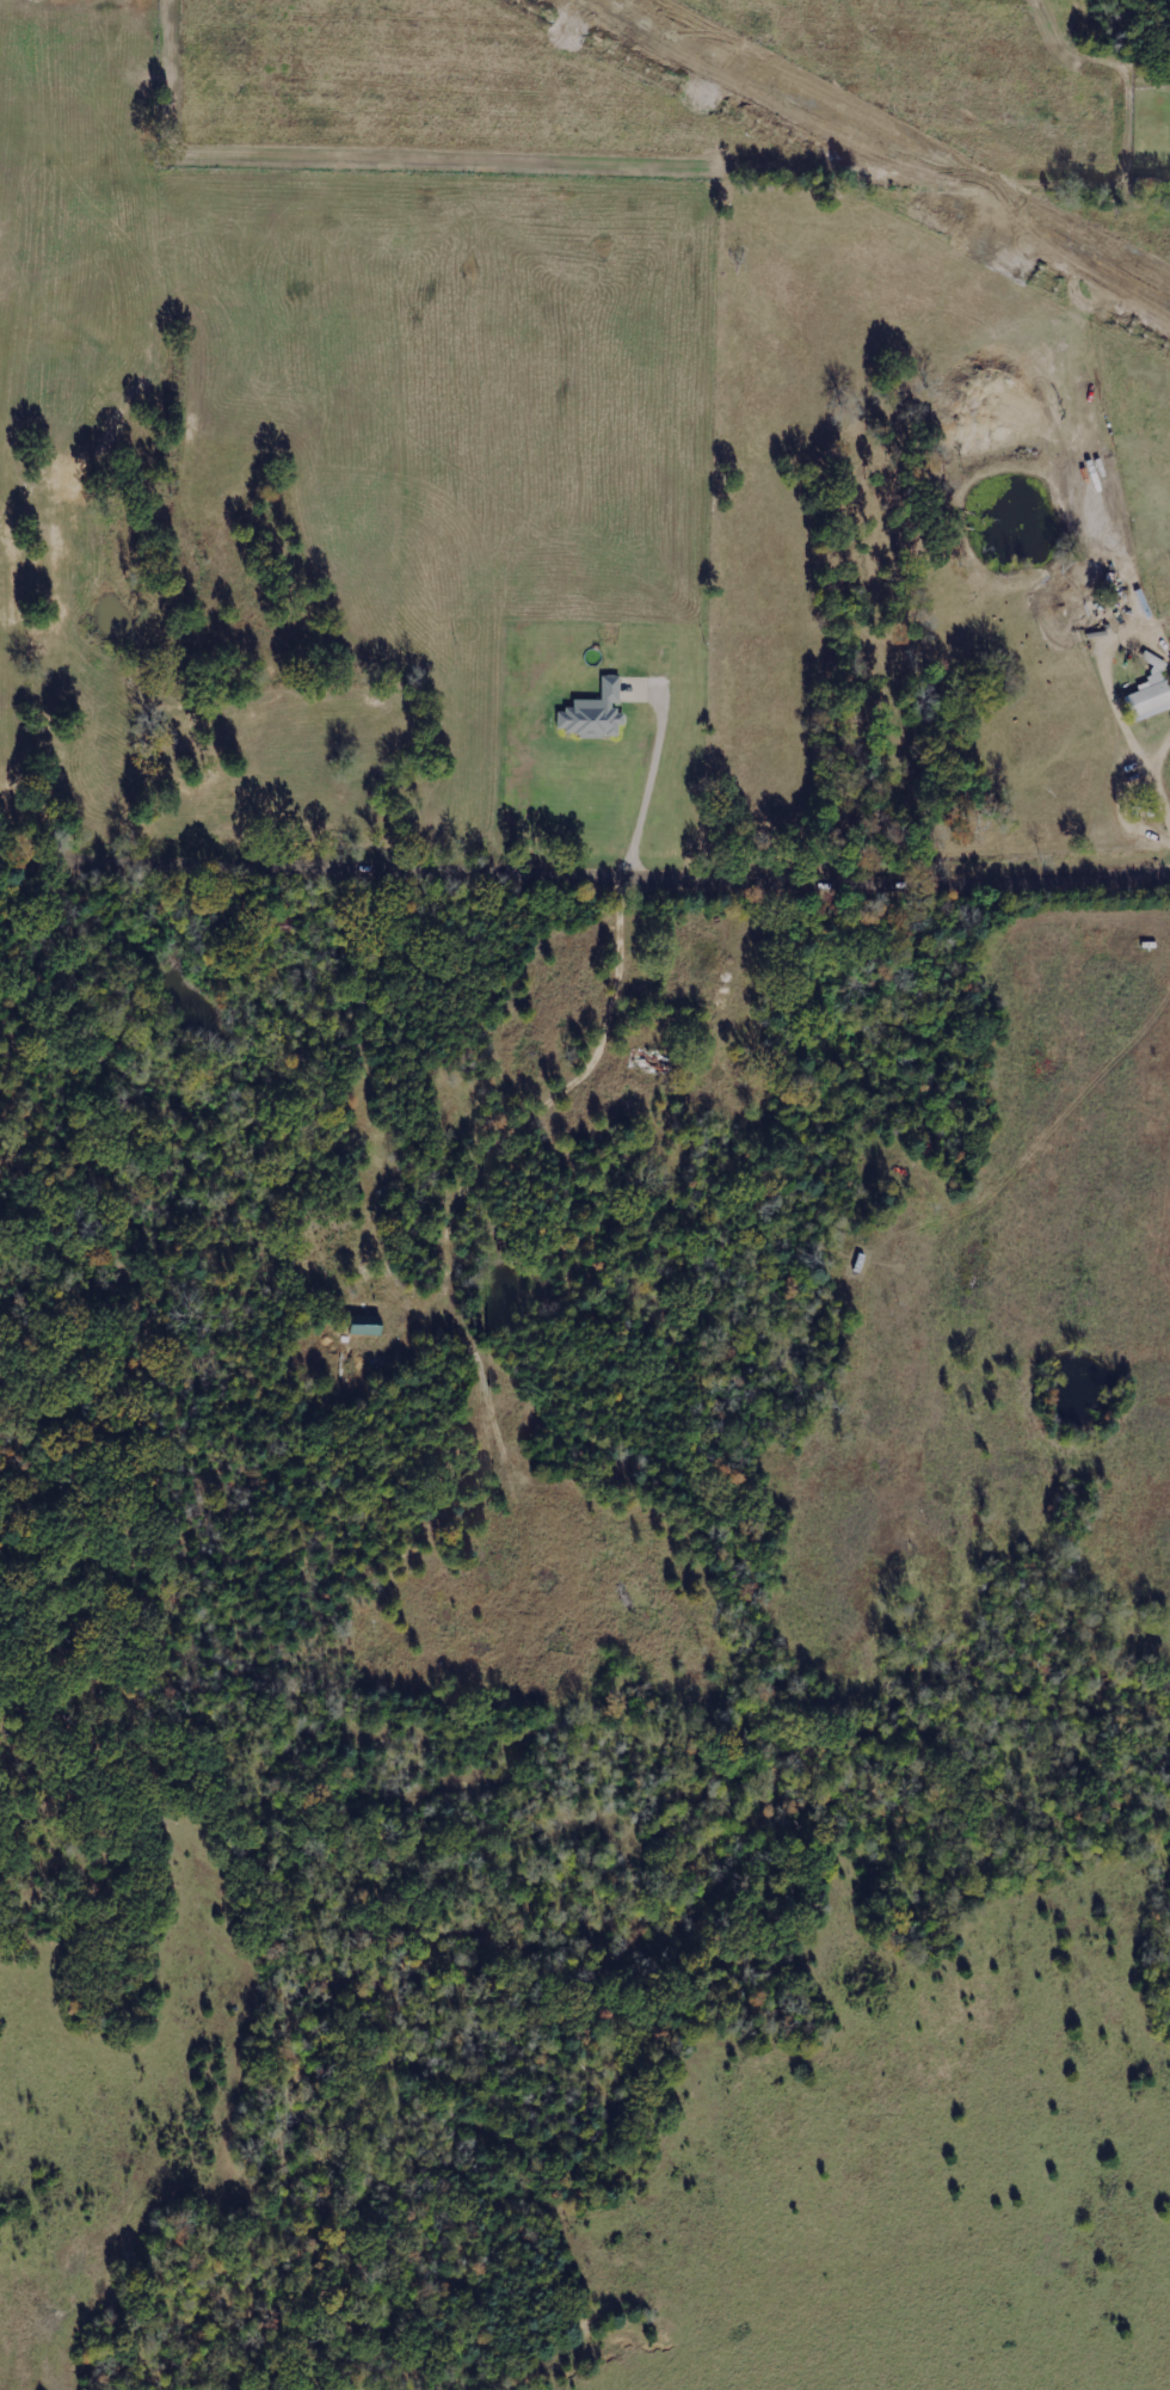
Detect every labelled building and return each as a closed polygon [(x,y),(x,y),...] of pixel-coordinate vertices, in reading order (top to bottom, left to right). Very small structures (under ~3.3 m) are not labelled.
[(1135,722),(1169,711),(1169,683),(1164,664),(1154,668),(1158,683),(1126,692),(1135,722)] [(604,699),(576,700),(577,710),(560,710),(561,731),(581,731),(581,738),(620,737),(620,726),(627,725),(627,708),(623,708),(622,676),(604,676),(604,699)]
